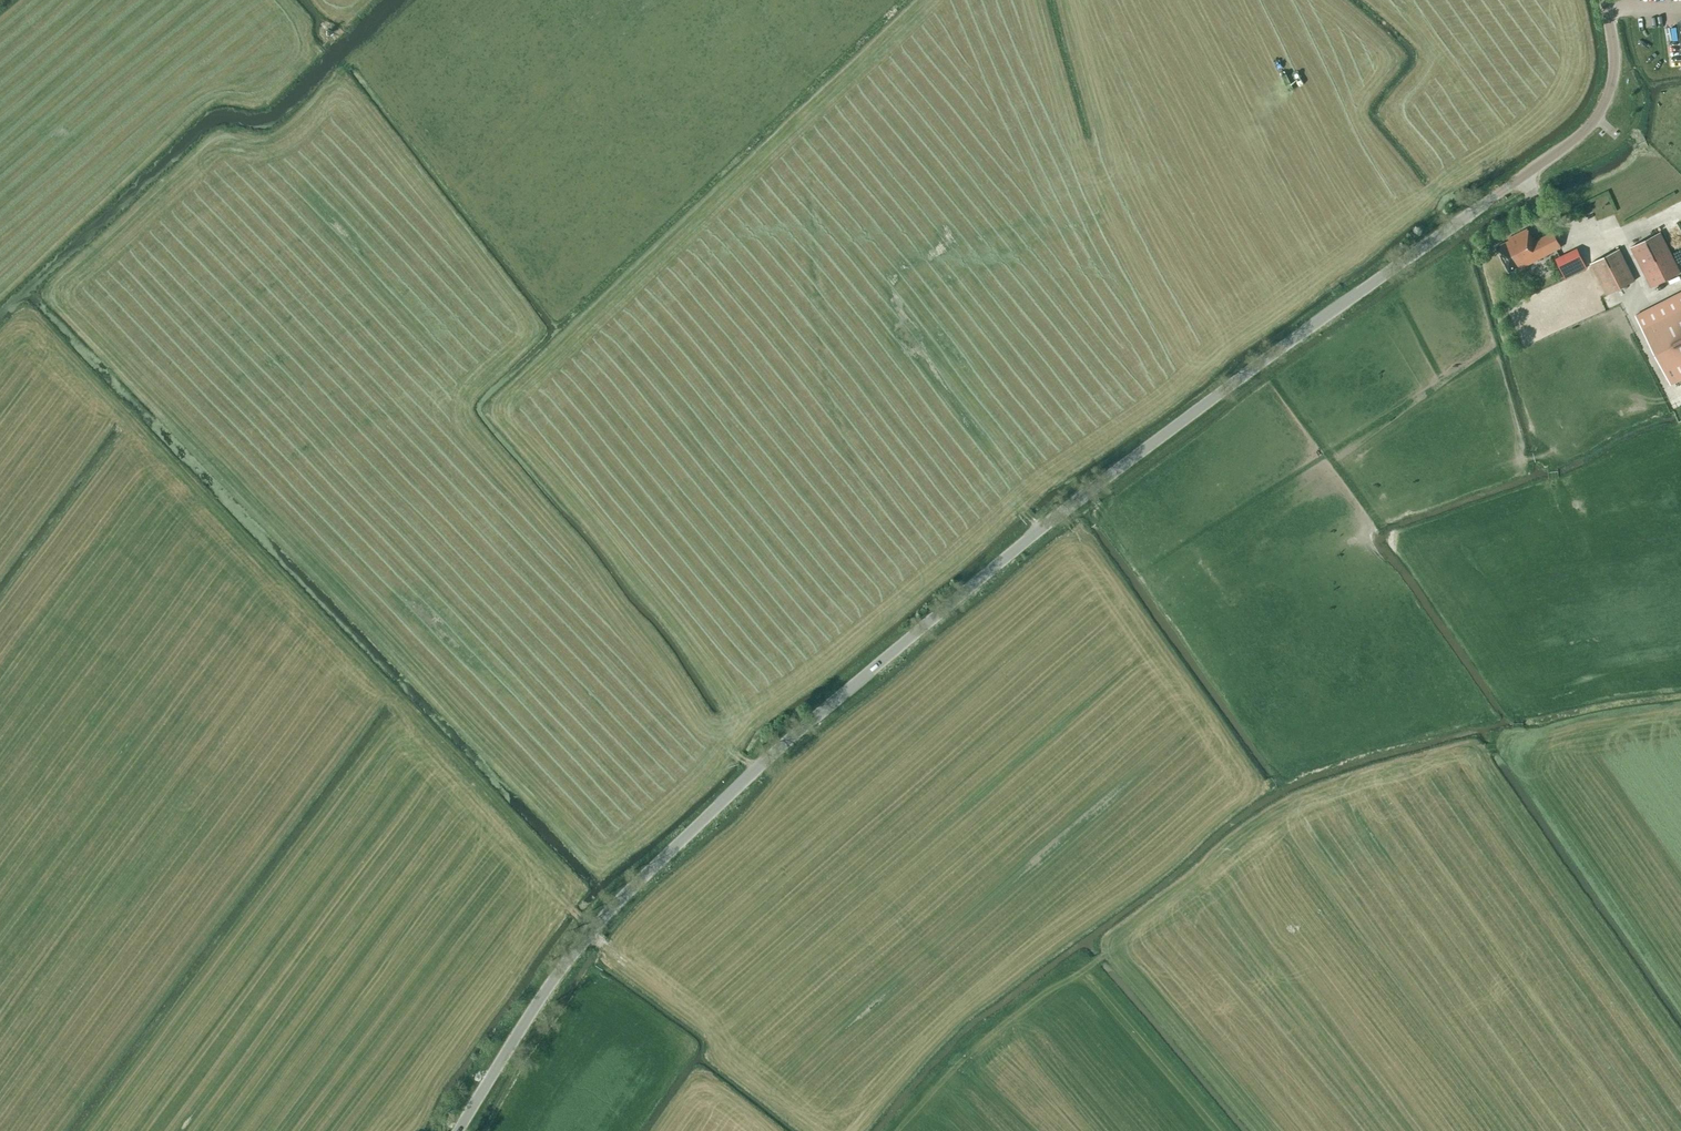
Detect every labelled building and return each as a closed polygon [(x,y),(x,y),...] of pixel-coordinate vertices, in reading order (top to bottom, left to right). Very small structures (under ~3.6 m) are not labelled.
[(1496,247),(1509,272),(1519,267),(1520,269),(1561,247),(1553,231),(1535,241),(1533,237),(1532,238),(1527,229),(1507,239),(1508,241),(1496,247)] [(1651,287),(1680,272),(1660,232),(1630,247),(1651,287)] [(1565,277),(1585,267),(1576,248),(1555,258),(1565,277)] [(1619,249),(1591,263),(1607,295),(1636,280),(1619,249)] [(1669,383),(1680,377),(1680,290),(1634,314),(1669,383)]
